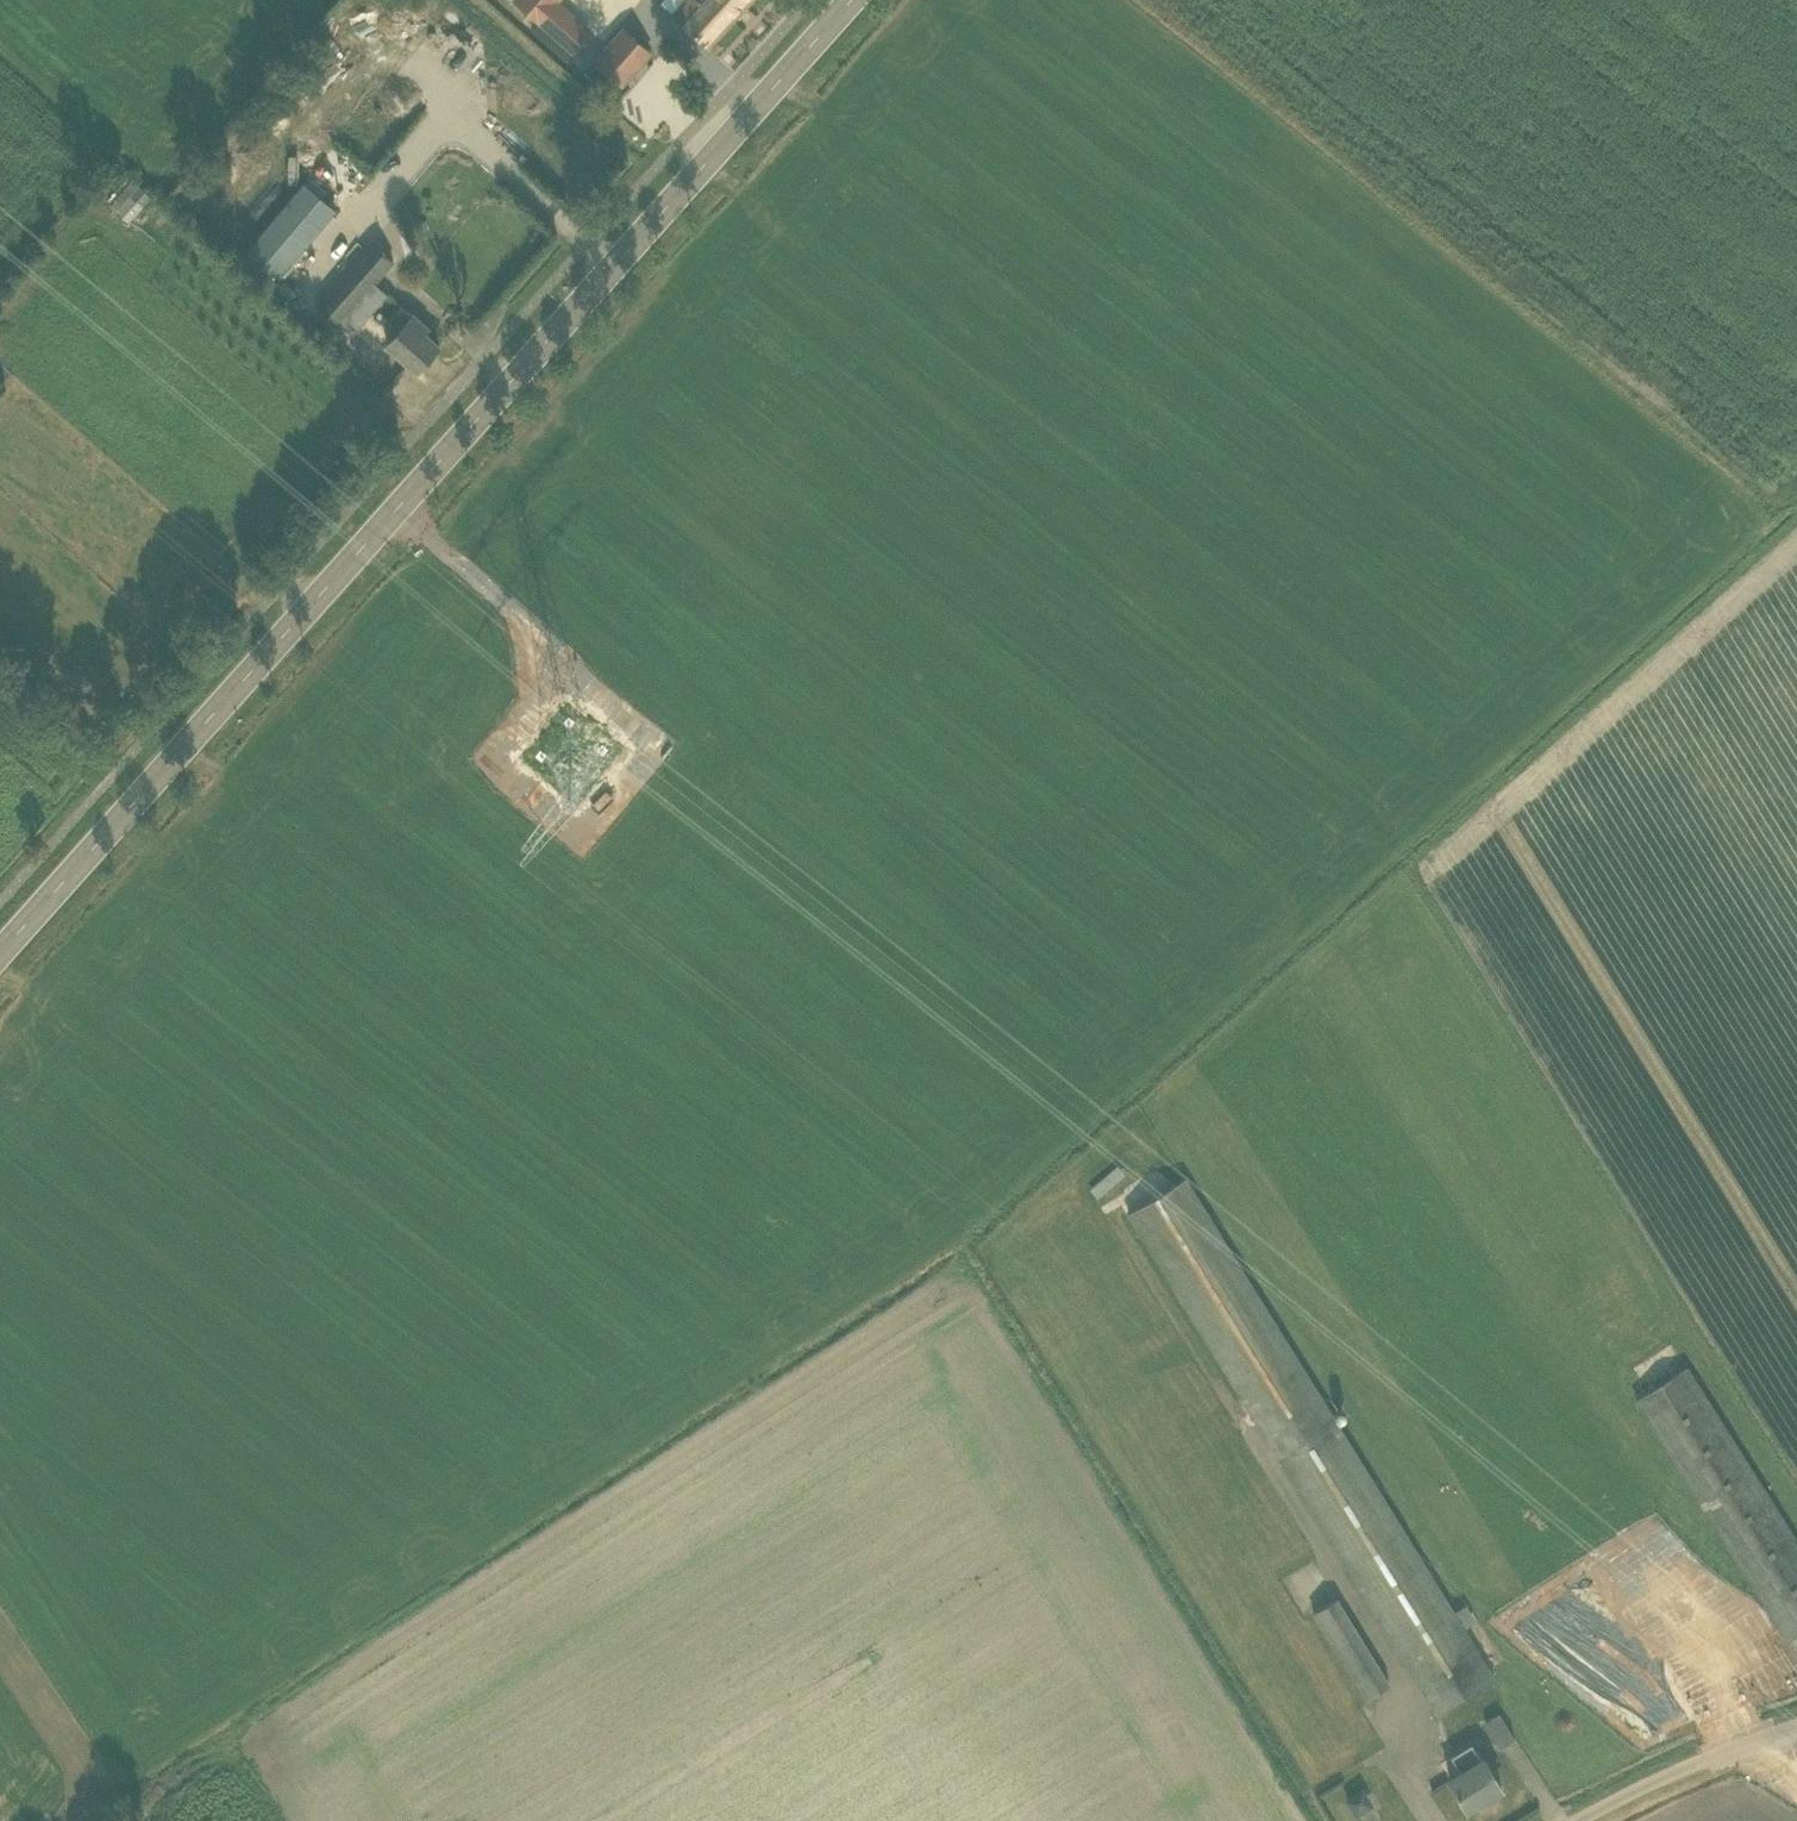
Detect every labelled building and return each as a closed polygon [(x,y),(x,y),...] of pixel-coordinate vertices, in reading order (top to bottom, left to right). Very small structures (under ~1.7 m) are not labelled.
[(523,1),(537,13),(548,0),(523,0),(523,1)] [(673,13),(709,45),(750,0),(685,0),(673,13)] [(651,51),(624,27),(596,60),(597,61),(586,73),(609,93),(620,81),(622,83),(651,51)] [(393,74),(247,248),(260,259),(280,276),(426,101),(393,74)] [(128,221),(153,196),(134,177),(109,203),(128,221)] [(370,239),(318,301),(339,319),(392,257),(370,239)] [(388,343),(400,353),(417,369),(440,344),(425,331),(428,327),(402,303),(390,315),(403,327),(388,343)] [(1185,1176),(1130,1209),(1127,1211),(1259,1421),(1439,1715),(1495,1680),(1185,1176)] [(1686,1365),(1636,1397),(1789,1639),(1796,1634),(1796,1541),(1686,1365)] [(1390,1683),(1377,1663),(1336,1596),(1313,1610),(1367,1697),(1390,1683)] [(1485,1721),(1488,1725),(1501,1746),(1515,1737),(1499,1712),(1485,1721)] [(1462,1769),(1449,1777),(1469,1808),(1502,1787),(1483,1756),(1480,1758),(1471,1742),(1452,1753),(1462,1769)] [(1366,1786),(1347,1792),(1353,1810),(1371,1804),(1366,1786)]
